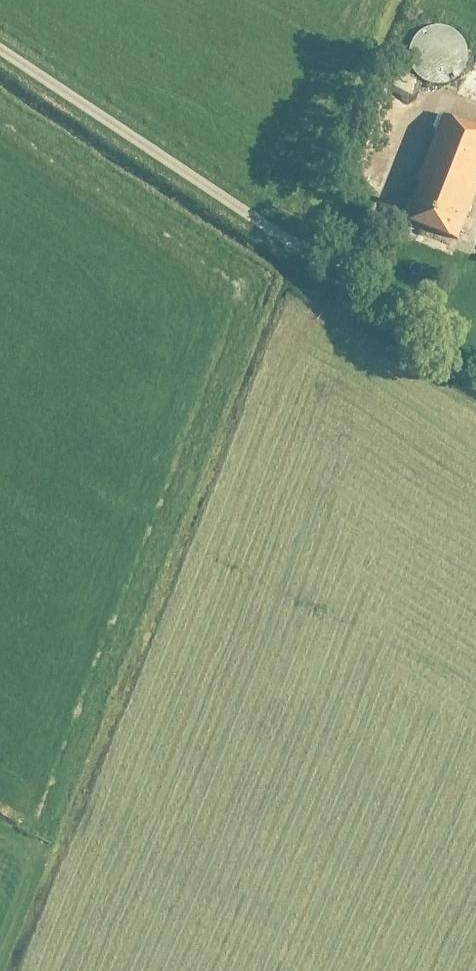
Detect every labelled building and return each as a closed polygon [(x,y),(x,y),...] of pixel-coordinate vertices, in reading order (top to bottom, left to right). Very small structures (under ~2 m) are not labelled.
[(416,184),(420,185),(414,200),(411,198),(403,219),(458,240),(475,193),(475,128),(443,115),(416,184)]
